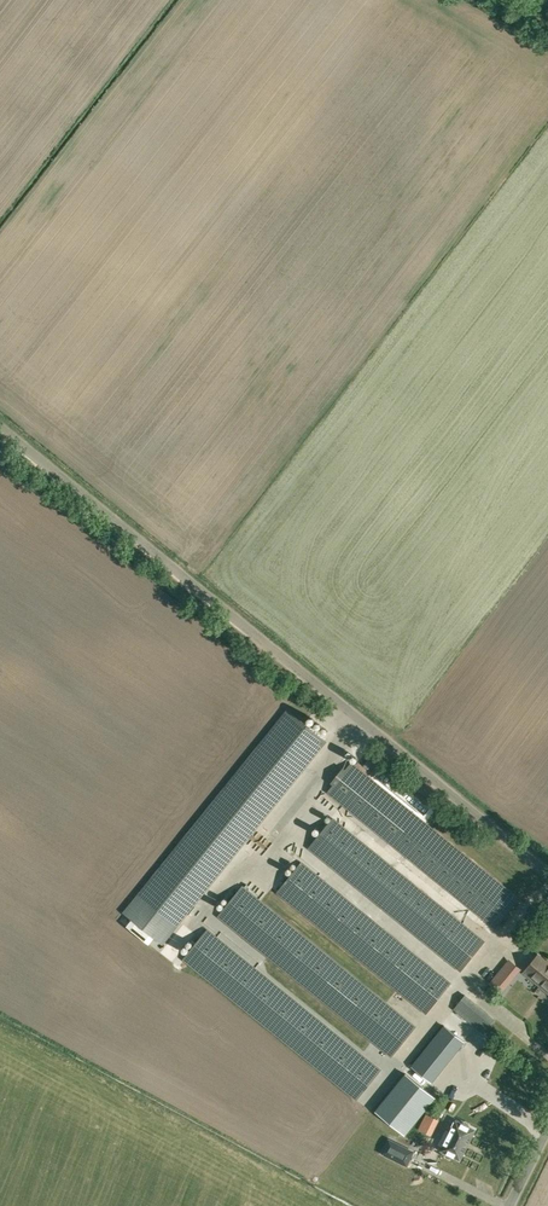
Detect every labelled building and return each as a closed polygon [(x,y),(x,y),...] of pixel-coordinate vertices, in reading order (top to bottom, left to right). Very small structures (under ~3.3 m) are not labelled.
[(163,944),(327,741),(288,709),(123,912),(125,913),(163,944)] [(518,899),(351,763),(328,791),(495,927),(518,899)] [(309,848),(461,970),(484,941),(332,819),(309,848)] [(426,1012),(450,983),(301,862),(277,891),(426,1012)] [(415,1027),(242,886),(218,915),(392,1056),(415,1027)] [(357,1099),(380,1070),(207,929),(184,958),(357,1099)] [(177,963),(192,946),(180,936),(166,952),(177,963)] [(547,991),(547,961),(547,960),(546,961),(538,955),(524,972),(547,991)] [(519,969),(509,961),(503,969),(513,977),(519,969)] [(454,1008),(484,1033),(495,1019),(465,994),(454,1008)] [(444,1025),(412,1066),(430,1081),(463,1040),(444,1025)] [(403,1077),(374,1113),(404,1137),(433,1101),(403,1077)] [(427,1115),(425,1121),(435,1126),(437,1120),(427,1115)] [(475,1130),(456,1120),(441,1150),(460,1160),(475,1130)] [(413,1152),(389,1140),(383,1153),(407,1165),(413,1152)]
